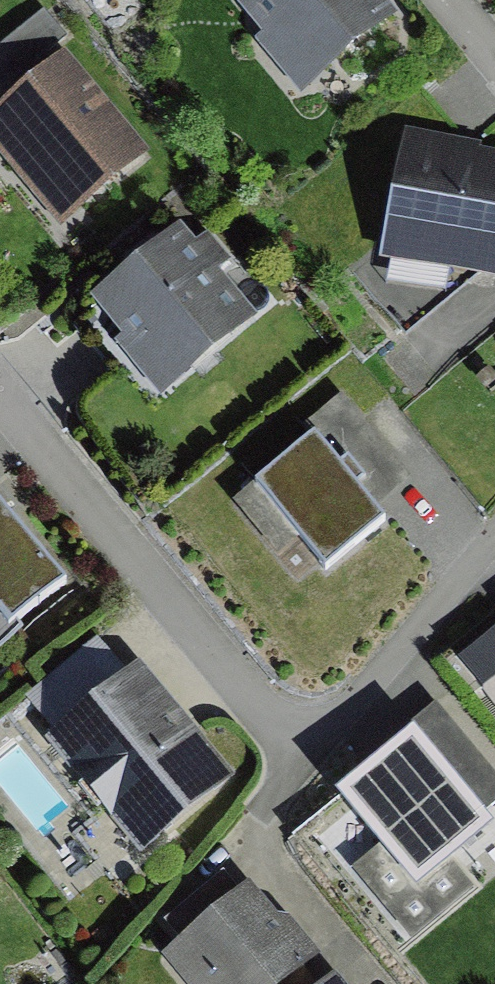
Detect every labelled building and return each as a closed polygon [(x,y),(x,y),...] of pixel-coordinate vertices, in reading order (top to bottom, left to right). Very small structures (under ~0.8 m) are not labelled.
[(381,0),(234,0),(303,99),(402,30),(381,0)] [(67,64),(0,118),(0,167),(64,246),(155,173),(67,64)] [(415,137),(381,267),(494,296),(494,158),(415,137)] [(265,330),(186,233),(82,318),(162,415),(265,330)] [(349,432),(256,505),(325,593),(419,521),(349,432)] [(0,501),(0,651),(71,598),(0,501)] [(235,798),(141,681),(48,755),(142,872),(235,798)] [(411,733),(475,810),(494,793),(494,782),(436,712),(411,733)] [(475,810),(411,733),(346,786),(417,870),(481,818),(475,810)] [(253,895),(166,960),(184,983),(299,983),(313,974),(253,895)]
